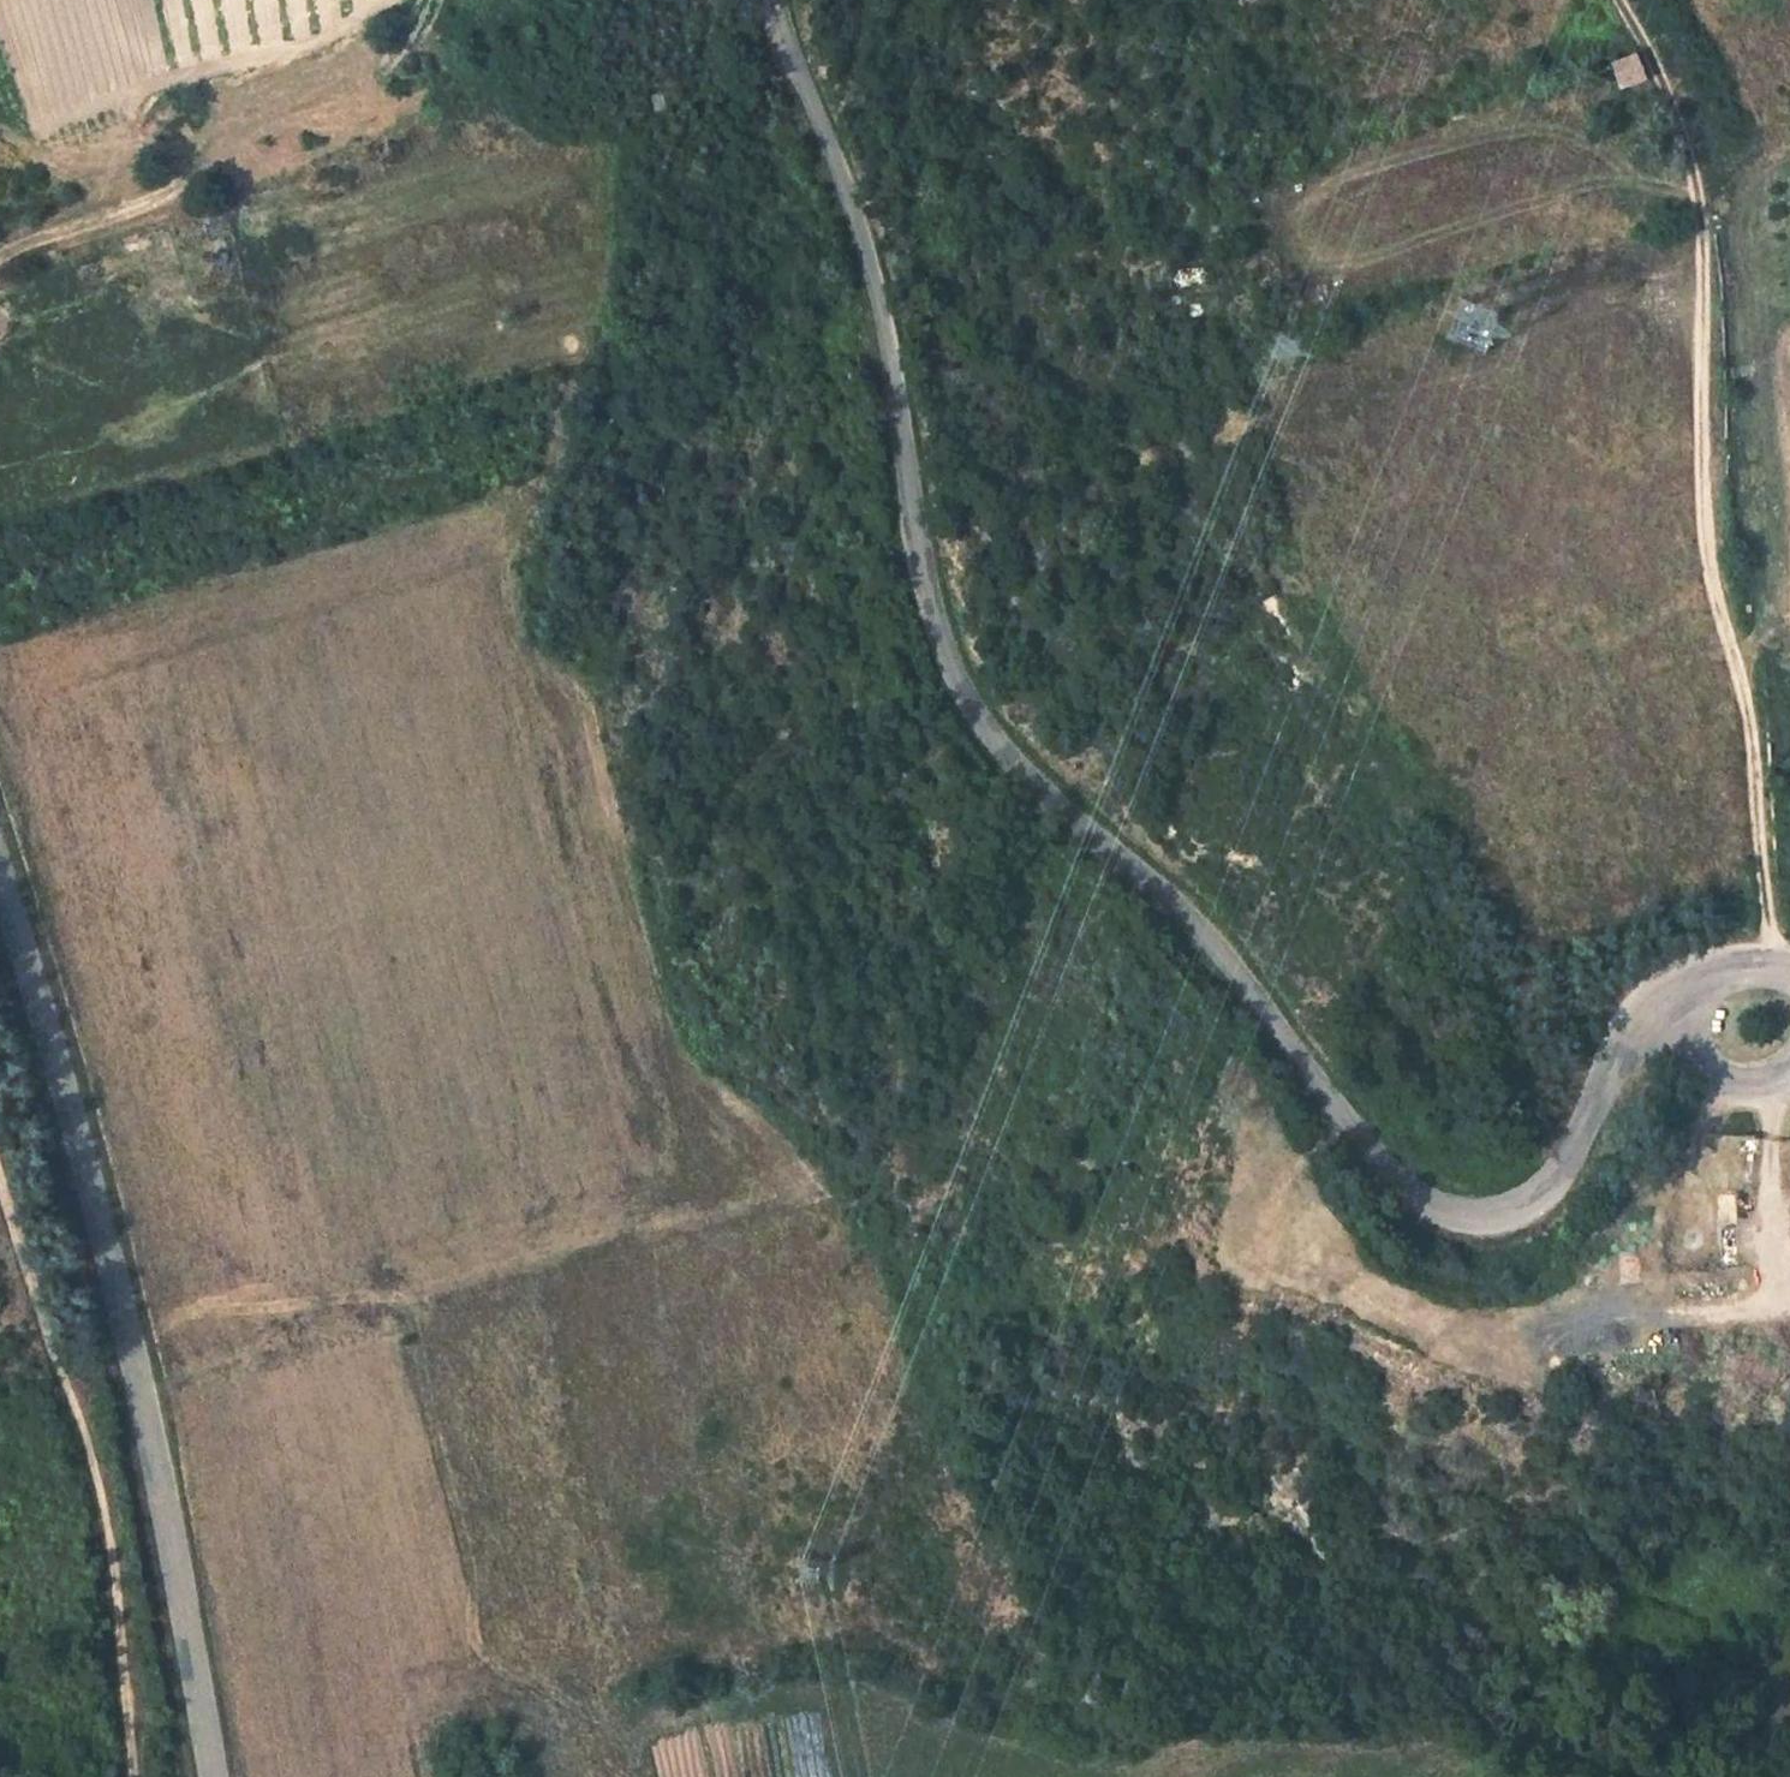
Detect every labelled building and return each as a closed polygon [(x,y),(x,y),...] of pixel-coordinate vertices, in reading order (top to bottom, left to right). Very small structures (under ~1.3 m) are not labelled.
[(1624,66),(1631,85),(1654,76),(1645,57),(1624,66)] [(658,96),(661,112),(683,105),(679,89),(658,96)] [(1694,224),(1676,228),(1680,241),(1696,238),(1694,224)]
